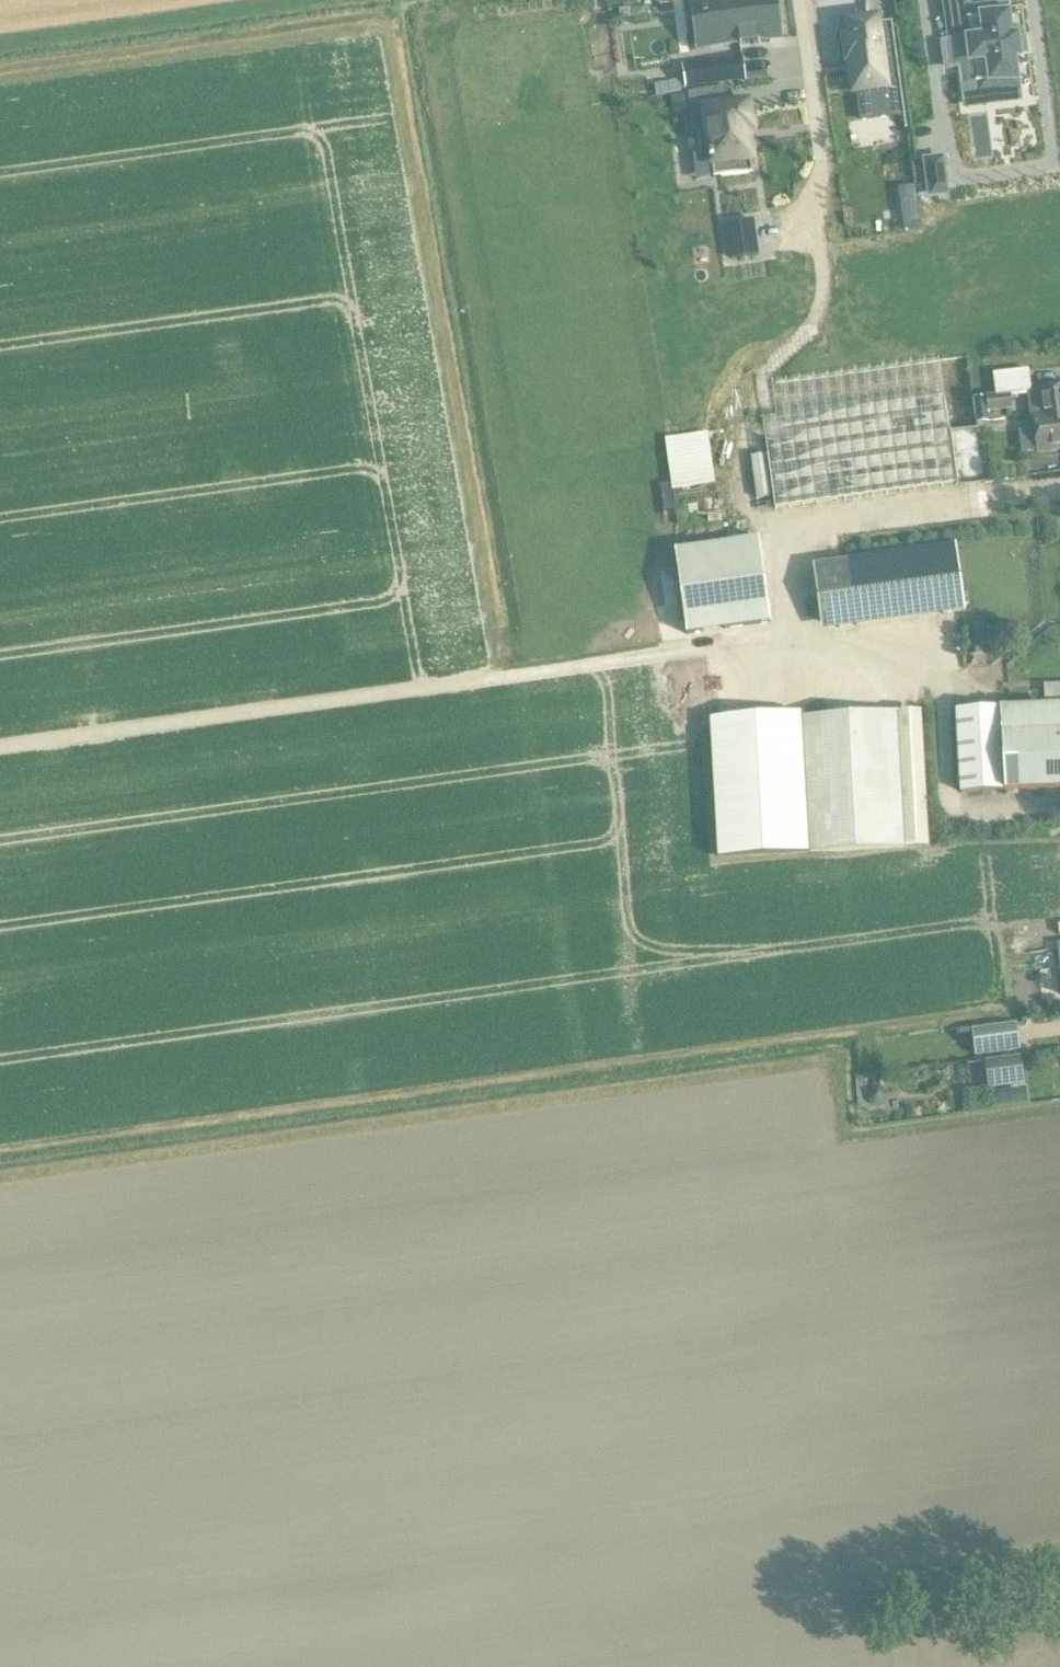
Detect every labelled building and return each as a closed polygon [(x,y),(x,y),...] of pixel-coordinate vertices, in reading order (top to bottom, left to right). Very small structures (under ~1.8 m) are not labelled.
[(703,15),(704,21),(705,21),(709,50),(740,45),(740,48),(760,45),(760,42),(781,39),(776,0),(727,0),(703,4),(704,14),(703,15)] [(970,44),(952,46),(960,107),(1019,99),(1017,90),(1013,59),(1019,58),(1019,55),(1020,55),(1018,40),(1017,41),(1016,37),(1010,38),(1006,7),(966,13),(970,44)] [(850,39),(844,40),(848,63),(850,63),(854,95),(858,95),(861,121),(903,116),(905,115),(892,22),(877,25),(876,20),(848,24),(850,39)] [(742,59),(683,67),(686,89),(745,81),(742,59)] [(678,78),(654,81),(656,94),(680,90),(678,78)] [(727,89),(688,94),(692,129),(707,127),(711,158),(710,158),(711,163),(712,163),(714,180),(753,174),(747,132),(752,131),(748,105),(730,108),(727,89)] [(943,174),(928,176),(930,195),(945,193),(943,174)] [(915,186),(899,188),(901,201),(917,199),(915,186)] [(754,219),(727,222),(732,257),(759,253),(754,219)] [(778,420),(763,422),(775,510),(957,484),(945,396),(940,361),(774,386),(778,420)] [(1027,393),(1030,417),(1034,417),(1036,430),(1019,432),(1022,455),(1059,450),(1059,389),(1038,392),(1031,393),(1027,393)] [(987,398),(986,398),(987,411),(989,411),(1011,408),(1009,398),(1009,395),(996,397),(987,398)] [(986,398),(973,399),(975,417),(988,415),(987,411),(986,398)] [(687,635),(771,624),(762,562),(759,539),(675,551),(678,572),(687,635)] [(822,631),(856,626),(965,611),(956,546),(847,561),(812,566),(822,631)] [(982,656),(982,644),(982,628),(967,628),(968,656),(982,656)] [(957,711),(961,792),(1004,790),(1004,791),(1059,789),(1059,705),(1000,707),(1000,708),(957,711)] [(803,717),(799,717),(806,850),(904,845),(897,712),(803,717)] [(799,717),(711,721),(718,855),(806,850),(799,717)] [(1020,1051),(1017,1026),(1016,1024),(971,1031),(975,1058),(1020,1051)] [(984,1061),(988,1090),(1024,1085),(1020,1056),(984,1061)]
